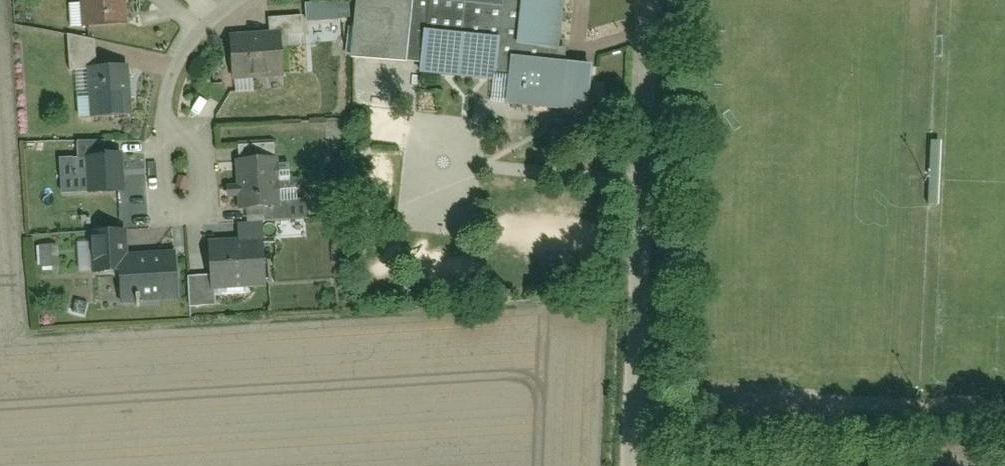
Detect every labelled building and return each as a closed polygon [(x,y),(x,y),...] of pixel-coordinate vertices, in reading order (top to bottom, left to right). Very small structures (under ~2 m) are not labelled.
[(129,31),(129,0),(82,0),(81,31),(129,31)] [(352,58),(497,71),(494,109),(590,116),(594,64),(562,63),(566,0),(358,0),(352,58)] [(284,85),(283,39),(304,39),(303,19),(269,20),(270,33),(224,35),(225,87),(284,85)] [(64,44),(64,65),(93,64),(92,43),(64,44)] [(86,116),(125,116),(126,68),(86,67),(86,116)] [(84,154),(86,192),(122,189),(119,152),(84,154)] [(310,202),(276,202),(275,153),(232,153),(232,210),(263,210),(263,225),(310,225),(310,202)] [(122,289),(167,289),(167,256),(126,256),(126,230),(88,230),(88,277),(122,277),(122,289)] [(191,295),(261,292),(259,235),(188,238),(191,295)]
